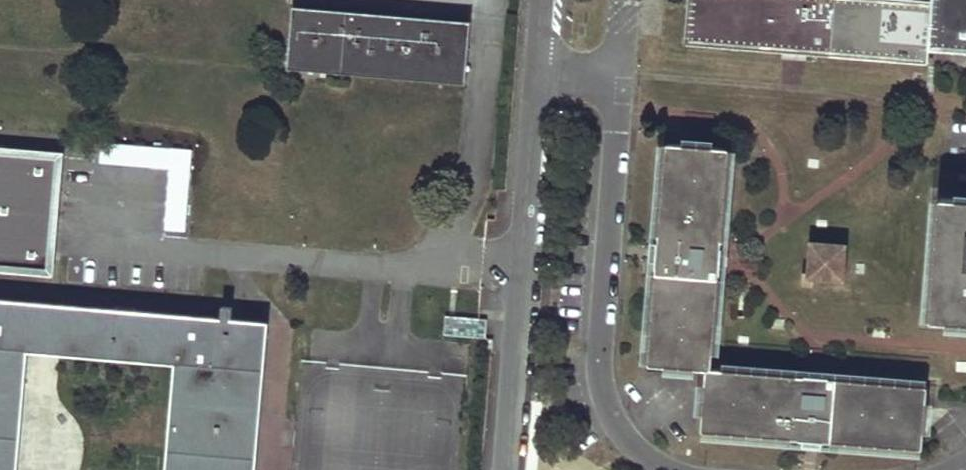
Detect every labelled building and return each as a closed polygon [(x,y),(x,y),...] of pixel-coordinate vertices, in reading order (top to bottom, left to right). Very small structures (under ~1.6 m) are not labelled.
[(930,0),(687,0),(684,43),(925,62),(927,48),(930,0)] [(927,48),(965,51),(965,0),(930,0),(927,48)] [(470,25),(293,10),(288,64),(465,78),(470,25)] [(464,84),(465,78),(288,64),(287,70),(464,84)] [(709,371),(726,150),(665,144),(657,246),(656,265),(647,366),(703,371),(700,433),(799,441),(820,442),(920,450),(923,389),(709,371)] [(184,234),(189,151),(99,146),(98,166),(167,170),(163,233),(184,234)] [(51,272),(61,157),(0,152),(0,267),(51,272)] [(936,199),(927,322),(965,325),(965,201),(936,199)] [(656,265),(657,246),(646,245),(644,264),(656,265)] [(839,286),(841,253),(810,251),(809,279),(812,279),(812,284),(839,286)] [(812,284),(812,279),(809,279),(802,279),(801,292),(811,292),(812,284)] [(26,351),(177,363),(216,367),(213,411),(258,415),(266,325),(231,322),(232,308),(222,307),(221,321),(0,302),(0,469),(15,469),(26,351)] [(177,363),(168,469),(253,469),(258,415),(213,411),(216,367),(177,363)] [(819,452),(820,442),(799,441),(798,450),(819,452)]
